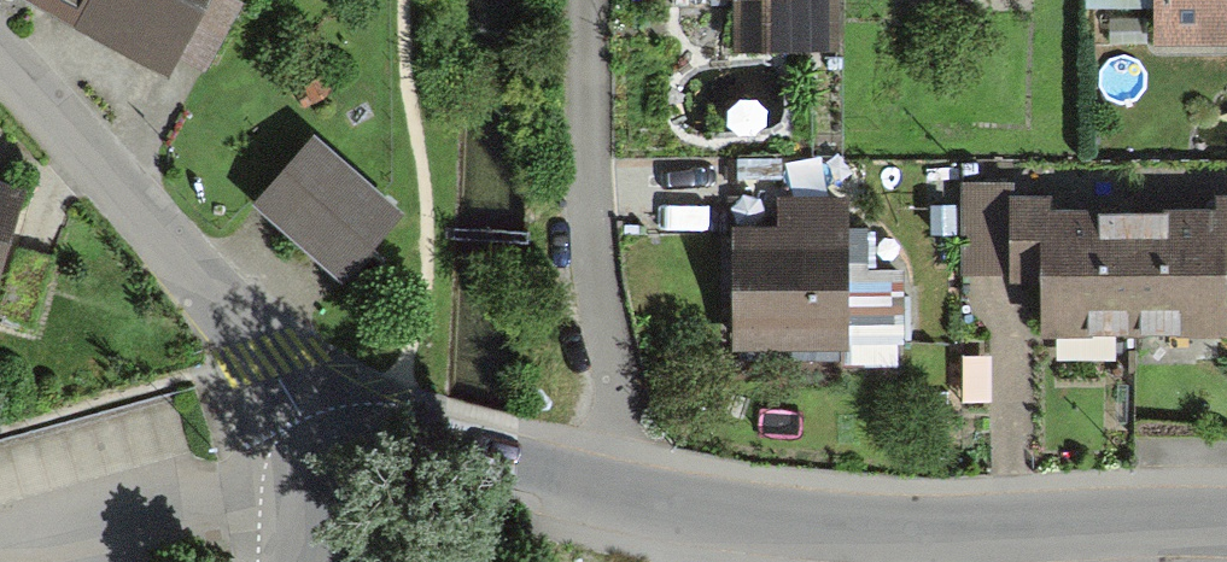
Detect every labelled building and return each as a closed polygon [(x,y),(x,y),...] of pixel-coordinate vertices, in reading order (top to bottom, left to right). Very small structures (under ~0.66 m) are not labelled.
[(168,83),(180,61),(207,77),(248,4),(242,0),(19,0),(168,83)] [(737,51),(843,50),(842,0),(736,0),(737,51)] [(1157,50),(1226,49),(1226,0),(1156,0),(1157,50)] [(402,218),(315,138),(256,203),(343,282),(402,218)] [(21,187),(0,181),(0,261),(21,187)] [(962,271),(1013,271),(1013,197),(1013,183),(962,183),(962,271)] [(848,347),(848,193),(780,193),(780,227),(732,227),(732,347),(848,347)] [(1013,197),(1013,271),(1013,289),(1038,289),(1039,337),(1226,336),(1226,196),(1013,197)]
